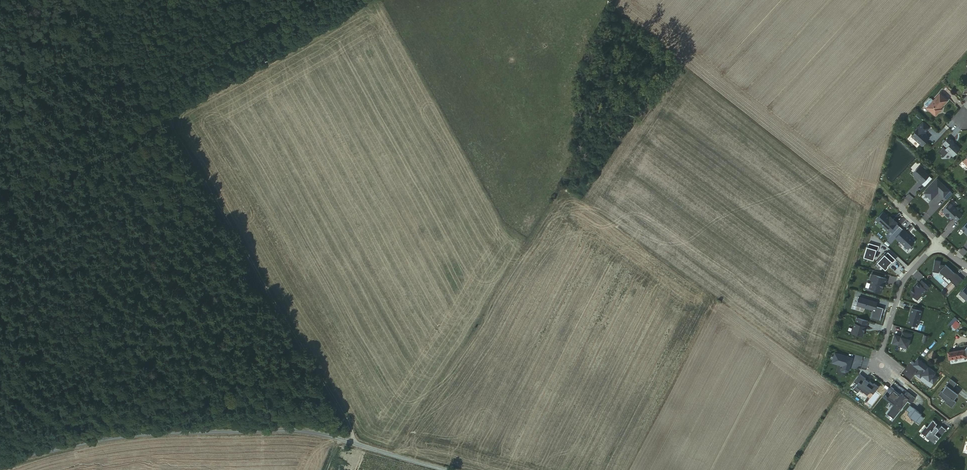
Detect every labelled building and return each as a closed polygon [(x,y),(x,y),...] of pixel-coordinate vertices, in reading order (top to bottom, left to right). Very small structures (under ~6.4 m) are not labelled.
[(927,109),(936,117),(940,113),(939,112),(948,102),(940,96),(934,103),(931,100),(930,100),(925,105),(925,107),(928,109),(927,109)] [(929,129),(923,124),(918,130),(917,129),(914,133),(915,134),(912,138),(922,147),(930,139),(924,135),(929,129)] [(955,143),(951,138),(944,146),(948,149),(947,151),(950,154),(955,159),(962,151),(955,145),(955,143)] [(947,151),(944,148),(940,153),(943,156),(943,158),(945,158),(948,155),(949,155),(949,154),(950,154),(947,151)] [(914,174),(914,176),(920,181),(919,182),(922,185),(930,176),(920,167),(914,174)] [(938,180),(924,194),(932,201),(939,194),(945,198),(951,192),(938,180)] [(951,204),(943,212),(952,221),(954,219),(958,222),(963,216),(951,204)] [(892,217),(887,212),(880,220),(892,231),(893,230),(896,233),(901,227),(898,224),(900,222),(896,218),(894,220),(891,218),(892,217)] [(907,234),(904,231),(896,239),(909,251),(916,244),(915,243),(907,235),(907,234)] [(879,252),(880,248),(870,245),(868,249),(868,248),(864,259),(874,262),(877,252),(879,252)] [(885,256),(878,264),(886,271),(889,268),(888,268),(893,263),(894,264),(896,261),(889,254),(886,257),(885,256)] [(956,275),(947,266),(946,267),(941,266),(942,263),(936,262),(934,271),(940,272),(946,277),(950,281),(951,280),(953,282),(952,283),(958,288),(964,281),(959,276),(957,277),(955,276),(956,275)] [(888,280),(873,276),(871,281),(872,281),(870,290),(876,292),(876,293),(880,294),(882,294),(883,288),(884,285),(886,286),(888,280)] [(911,294),(918,301),(931,289),(923,282),(920,285),(920,284),(917,287),(917,288),(915,290),(914,289),(911,293),(911,294)] [(860,298),(857,307),(875,312),(878,304),(860,298)] [(922,313),(912,310),(908,325),(918,328),(922,313)] [(953,318),(947,325),(954,331),(961,324),(953,318)] [(869,323),(858,319),(856,325),(855,325),(852,335),(863,338),(865,332),(864,332),(865,330),(866,330),(866,328),(867,329),(869,323)] [(902,339),(896,337),(893,345),(908,350),(912,336),(904,334),(902,339)] [(966,357),(966,348),(964,351),(951,353),(952,360),(966,358),(966,357)] [(854,360),(836,355),(833,365),(844,368),(842,373),(847,375),(850,373),(854,360)] [(936,374),(919,360),(914,366),(920,371),(917,375),(921,379),(923,376),(927,379),(928,377),(931,380),(930,382),(934,385),(938,379),(935,376),(936,374)] [(867,380),(861,376),(855,384),(858,386),(854,391),(859,395),(861,391),(868,397),(871,394),(874,396),(880,389),(875,385),(874,386),(870,383),(870,384),(866,381),(867,380)] [(957,385),(951,380),(947,386),(947,387),(943,392),(942,392),(939,396),(942,398),(942,399),(947,402),(946,404),(953,409),(957,403),(955,401),(958,397),(952,392),(953,391),(957,385)] [(916,400),(908,393),(905,397),(902,395),(900,397),(894,392),(887,400),(895,406),(888,414),(894,420),(908,402),(912,405),(916,400)] [(922,415),(911,406),(907,411),(910,413),(908,416),(920,425),(925,419),(921,416),(922,415)] [(937,423),(934,421),(928,428),(927,427),(921,433),(928,438),(929,437),(933,440),(932,442),(936,445),(947,431),(942,427),(940,430),(938,429),(937,431),(935,430),(937,428),(939,425),(936,424),(937,423)]
